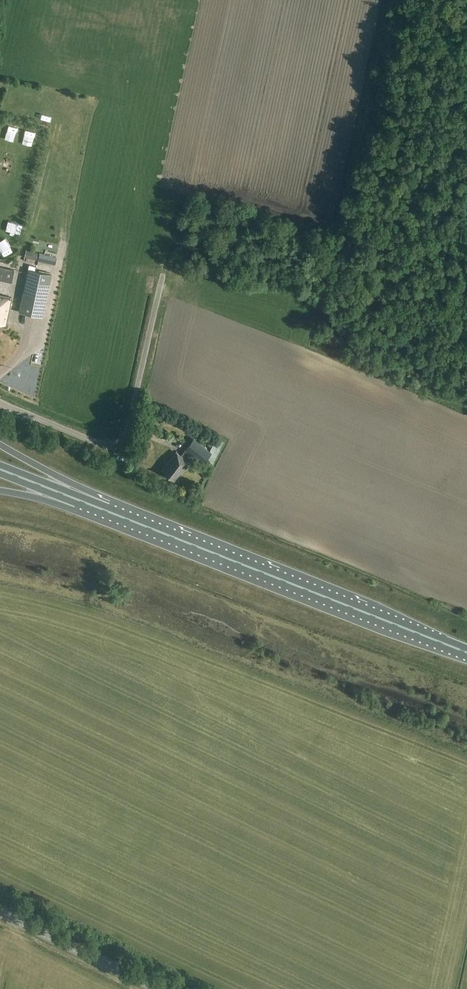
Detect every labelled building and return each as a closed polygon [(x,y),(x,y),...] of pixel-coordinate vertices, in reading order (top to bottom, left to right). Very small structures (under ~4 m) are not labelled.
[(26,249),(24,257),(36,260),(38,252),(29,250),(26,249)] [(15,268),(0,265),(0,278),(12,280),(15,268)] [(43,317),(52,274),(28,269),(19,312),(43,317)] [(11,297),(0,295),(0,322),(5,323),(11,297)] [(179,471),(182,474),(195,458),(202,464),(206,458),(213,463),(223,441),(216,438),(210,450),(193,437),(184,449),(185,450),(181,456),(175,451),(160,469),(172,479),(179,471)]
